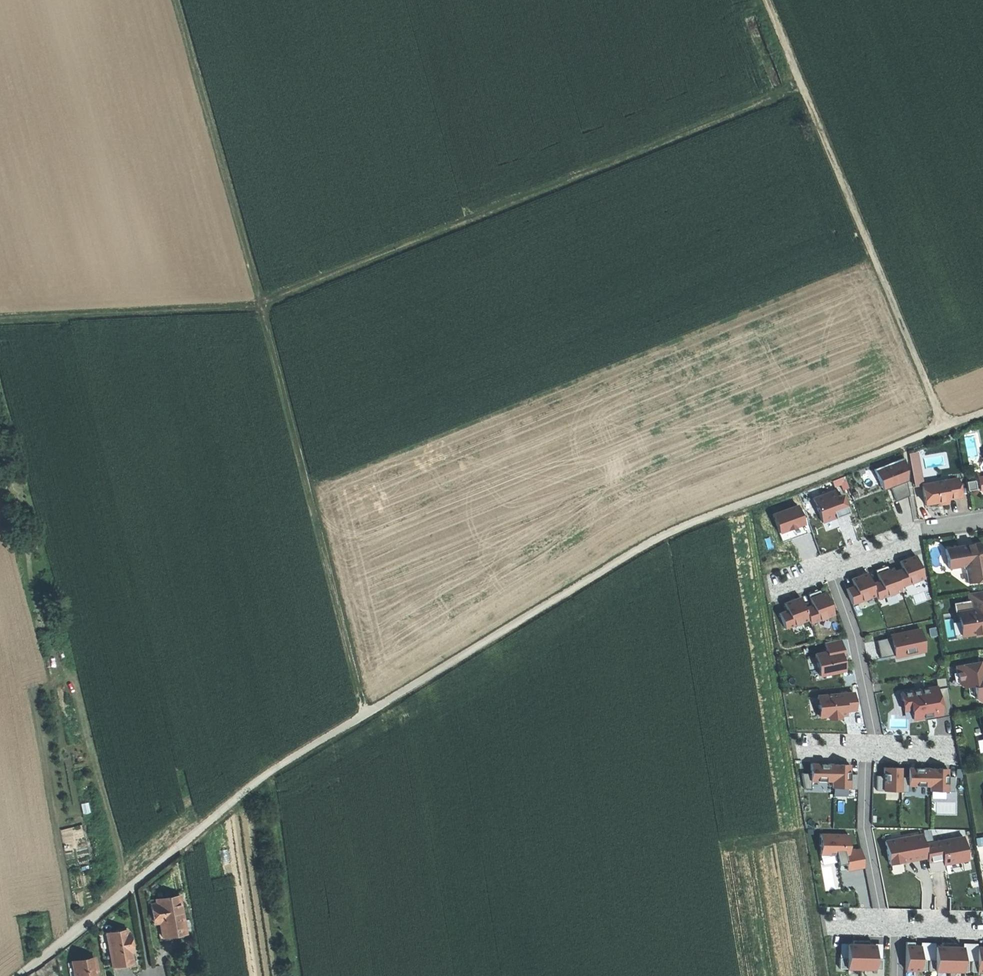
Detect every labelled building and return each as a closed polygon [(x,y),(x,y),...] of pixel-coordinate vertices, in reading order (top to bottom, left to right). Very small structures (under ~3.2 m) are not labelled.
[(914,485),(923,484),(918,452),(909,454),(914,485)] [(904,458),(874,469),(880,486),(890,482),(891,485),(890,486),(891,487),(903,482),(902,481),(906,480),(907,480),(903,471),(906,470),(904,458)] [(958,479),(922,484),(926,504),(948,501),(948,499),(953,498),(961,497),(958,479)] [(897,501),(910,496),(906,480),(902,481),(903,482),(891,487),(897,501)] [(967,483),(968,490),(976,488),(975,480),(967,483)] [(880,486),(882,490),(891,487),(890,486),(891,485),(890,482),(880,486)] [(834,491),(814,498),(822,522),(848,513),(842,495),(836,497),(834,491)] [(782,542),(807,533),(796,505),(772,514),(782,542)] [(969,583),(982,581),(982,545),(979,543),(945,548),(949,568),(962,566),(966,569),(969,583)] [(894,571),(900,586),(924,578),(916,555),(900,561),(902,568),(894,571)] [(887,566),(875,570),(879,581),(871,583),(876,595),(877,599),(901,590),(900,586),(894,571),(893,568),(888,570),(887,566)] [(846,589),(852,604),(876,595),(871,583),(868,573),(851,579),(854,586),(846,589)] [(812,605),(804,608),(808,619),(810,623),(834,614),(826,592),(821,594),(819,590),(808,594),(812,605)] [(967,593),(968,600),(953,602),(955,615),(958,615),(959,621),(966,627),(968,636),(975,635),(975,633),(982,632),(982,591),(967,593)] [(804,608),(800,597),(784,603),(787,610),(779,613),(784,628),(808,619),(804,608)] [(966,627),(959,621),(961,637),(968,636),(966,627)] [(921,628),(890,634),(891,636),(891,638),(901,636),(901,633),(921,629),(921,628)] [(891,638),(895,655),(925,649),(921,629),(901,633),(901,636),(891,638)] [(880,658),(895,655),(891,638),(877,641),(880,658)] [(815,654),(819,676),(845,670),(843,661),(841,661),(840,655),(841,655),(844,654),(840,639),(825,642),(827,652),(815,654)] [(895,658),(925,652),(925,649),(895,655),(895,658)] [(977,654),(978,662),(956,666),(958,684),(963,686),(968,686),(974,685),(975,697),(975,699),(979,701),(982,701),(982,653),(977,654)] [(952,715),(948,687),(938,689),(938,687),(901,693),(904,710),(911,709),(913,719),(924,717),(935,715),(935,718),(952,715)] [(853,693),(818,696),(820,717),(829,716),(829,719),(840,718),(840,715),(840,713),(845,712),(845,710),(855,710),(853,693)] [(810,781),(811,781),(833,781),(832,788),(849,788),(850,774),(850,765),(843,764),(824,764),(811,764),(811,773),(810,781)] [(884,776),(884,791),(901,791),(901,777),(901,768),(894,768),(884,767),(884,776)] [(930,791),(947,791),(948,776),(948,769),(944,769),(919,768),(911,768),(911,777),(908,777),(908,786),(930,786),(930,791)] [(811,789),(811,781),(810,781),(811,773),(801,773),(804,789),(811,789)] [(820,834),(820,846),(829,846),(829,854),(836,854),(838,865),(846,863),(848,870),(864,867),(861,849),(849,852),(849,835),(820,834)] [(926,858),(922,834),(884,840),(888,865),(926,858)] [(964,837),(925,844),(928,861),(942,859),(944,865),(968,860),(964,837)] [(820,854),(829,854),(829,846),(820,846),(820,854)] [(155,903),(150,904),(154,924),(159,923),(163,938),(174,936),(186,934),(178,896),(155,901),(155,903)] [(107,933),(113,966),(124,964),(133,963),(131,952),(133,951),(130,933),(128,934),(127,930),(107,933)] [(847,958),(839,958),(839,969),(860,969),(861,941),(853,941),(853,944),(850,944),(847,944),(847,958)] [(882,969),(882,959),(874,959),(874,945),(872,945),(869,945),(869,941),(861,941),(860,969),(882,969)] [(926,971),(926,960),(920,960),(920,946),(917,946),(914,946),(914,942),(906,942),(906,970),(926,971)] [(938,946),(935,946),(935,960),(929,960),(929,971),(948,971),(949,943),(942,943),(942,946),(938,946)] [(956,943),(949,943),(948,971),(968,972),(968,961),(962,961),(963,947),(959,947),(956,947),(956,943)] [(978,947),(977,961),(972,961),(971,972),(982,972),(982,947),(981,947),(978,947)] [(75,975),(96,975),(95,971),(93,958),(73,961),(75,975)]
